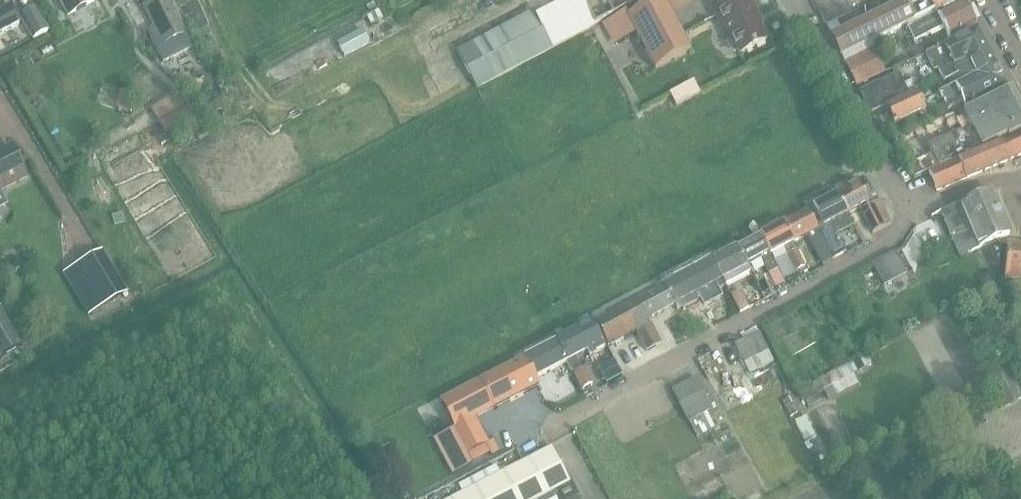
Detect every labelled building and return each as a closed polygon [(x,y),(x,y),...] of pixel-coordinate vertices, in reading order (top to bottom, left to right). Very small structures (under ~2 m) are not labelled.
[(68,15),(94,1),(94,0),(59,0),(68,15)] [(163,45),(185,33),(168,0),(155,0),(143,6),(163,44),(163,45)] [(615,37),(618,43),(635,34),(654,69),(689,50),(663,0),(657,0),(627,16),(625,12),(608,21),(615,37)] [(722,27),(725,26),(731,35),(727,37),(727,41),(730,49),(733,52),(737,50),(739,54),(766,40),(755,16),(757,15),(749,0),(731,0),(712,9),(722,27)] [(821,15),(847,2),(846,0),(822,0),(815,3),(821,15)] [(830,37),(840,57),(897,29),(904,25),(906,30),(908,29),(964,1),(963,0),(904,0),(830,37)] [(975,24),(964,1),(908,29),(913,41),(942,27),(947,37),(975,24)] [(847,2),(821,15),(826,26),(852,13),(847,2)] [(19,21),(8,3),(0,8),(0,32),(19,21)] [(19,14),(32,40),(49,31),(36,5),(19,14)] [(531,9),(456,49),(476,87),(551,47),(531,9)] [(376,11),(365,17),(369,25),(380,19),(376,11)] [(949,84),(941,88),(939,89),(941,93),(995,67),(976,28),(924,53),(933,71),(937,69),(942,81),(946,79),(949,84)] [(362,30),(337,43),(345,57),(369,44),(362,30)] [(844,63),(854,82),(857,87),(884,73),(872,48),(863,53),(844,63)] [(941,93),(938,94),(942,101),(946,110),(962,102),(964,107),(1005,87),(995,67),(941,93)] [(700,68),(674,80),(681,94),(706,82),(700,68)] [(870,113),(885,106),(908,95),(903,85),(897,73),(859,91),(870,113)] [(908,95),(885,106),(893,124),(925,109),(918,94),(916,91),(908,95)] [(931,153),(915,161),(917,167),(913,170),(915,177),(928,171),(1020,132),(1020,121),(1006,91),(961,113),(968,127),(951,135),(929,147),(931,153)] [(153,110),(159,120),(169,114),(170,116),(178,111),(175,107),(182,103),(178,95),(153,110)] [(928,171),(937,191),(1020,155),(1020,132),(928,171)] [(26,177),(11,147),(0,152),(0,190),(26,177)] [(837,194),(836,195),(847,215),(859,209),(873,235),(893,225),(893,224),(880,200),(874,203),(862,180),(854,184),(851,179),(834,188),(837,194)] [(940,213),(959,257),(1008,235),(989,191),(940,213)] [(836,195),(807,210),(833,259),(845,253),(836,235),(853,225),(847,215),(836,195)] [(807,210),(784,222),(795,242),(807,236),(822,265),(833,259),(807,210)] [(112,215),(114,224),(124,221),(122,213),(112,215)] [(784,222),(761,235),(771,255),(784,248),(796,271),(805,266),(793,244),(795,242),(784,222)] [(761,235),(737,247),(750,271),(753,269),(751,265),(761,260),(775,287),(784,282),(770,255),(771,255),(761,235)] [(81,264),(63,274),(88,315),(127,291),(94,238),(73,250),(81,264)] [(722,255),(713,260),(727,286),(750,273),(749,271),(750,271),(737,247),(735,243),(719,251),(722,255)] [(1006,281),(1020,282),(1020,245),(1008,244),(1006,281)] [(872,264),(873,266),(884,286),(906,274),(896,254),(895,252),(872,264)] [(689,272),(664,285),(674,305),(678,311),(703,299),(727,286),(713,260),(689,272)] [(980,277),(979,285),(994,286),(994,272),(986,272),(980,277)] [(664,285),(594,322),(607,347),(636,332),(646,351),(661,344),(650,322),(649,322),(647,319),(674,305),(664,285)] [(740,291),(732,295),(740,312),(748,308),(749,307),(740,291)] [(21,345),(0,309),(0,358),(21,345)] [(594,322),(556,342),(567,361),(566,362),(571,373),(580,368),(575,358),(586,351),(589,357),(607,347),(594,322)] [(734,345),(744,363),(767,351),(758,333),(734,345)] [(567,361),(556,342),(441,403),(455,427),(435,438),(453,473),(472,463),(467,454),(485,444),(490,453),(491,455),(499,451),(494,439),(491,441),(489,438),(486,439),(474,416),(537,383),(535,378),(566,362),(567,361)] [(853,374),(871,364),(867,355),(848,364),(848,363),(799,389),(808,407),(827,397),(829,401),(859,385),(853,374)] [(599,370),(605,383),(622,375),(615,361),(599,370)] [(583,369),(572,375),(580,391),(592,385),(583,369)] [(1007,369),(990,378),(1005,406),(1020,397),(1020,394),(1007,369)] [(671,391),(687,423),(712,409),(695,378),(671,391)] [(789,398),(781,402),(790,417),(797,413),(789,398)] [(806,417),(795,422),(806,442),(816,437),(806,417)] [(561,498),(569,498),(576,496),(551,447),(450,498),(536,498),(555,489),(561,498)]
